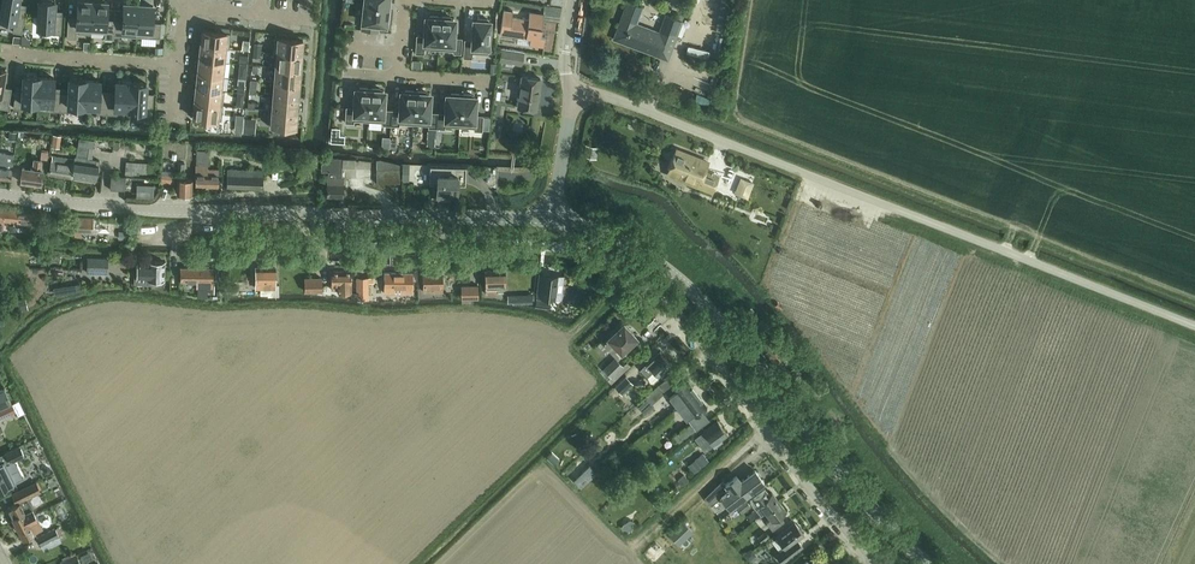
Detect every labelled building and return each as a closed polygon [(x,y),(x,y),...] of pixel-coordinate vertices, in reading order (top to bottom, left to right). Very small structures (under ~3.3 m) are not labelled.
[(0,20),(0,24),(14,26),(13,32),(22,33),(26,8),(18,7),(19,0),(3,0),(0,20)] [(53,0),(40,0),(38,27),(53,28),(52,34),(62,34),(63,14),(62,14),(54,14),(55,1),(53,0)] [(91,34),(93,1),(78,0),(77,17),(68,17),(67,38),(77,39),(77,33),(91,34)] [(622,17),(613,39),(634,47),(634,44),(654,52),(653,54),(668,60),(672,50),(676,41),(683,21),(666,14),(658,34),(638,26),(639,23),(638,23),(644,7),(628,0),(627,2),(622,17)] [(717,26),(727,28),(732,0),(721,0),(717,26)] [(94,3),(94,1),(93,1),(91,34),(92,34),(92,32),(105,33),(105,39),(114,39),(115,20),(107,19),(108,7),(108,3),(94,3)] [(137,37),(139,4),(124,3),(123,20),(115,20),(114,39),(115,35),(137,37)] [(140,5),(140,4),(139,4),(137,37),(161,38),(162,23),(153,22),(154,10),(154,6),(140,5)] [(362,22),(362,29),(378,31),(379,23),(385,24),(385,23),(386,23),(387,19),(388,19),(389,10),(388,10),(388,7),(389,7),(389,6),(364,4),(362,22)] [(504,9),(500,35),(501,34),(503,34),(518,36),(531,38),(530,45),(530,44),(544,46),(544,47),(546,36),(541,36),(540,34),(541,27),(543,27),(544,14),(544,15),(530,13),(530,12),(529,20),(512,17),(513,11),(507,11),(504,10),(504,9)] [(417,35),(415,53),(424,54),(424,48),(439,49),(441,16),(430,16),(430,17),(428,17),(428,21),(425,21),(424,35),(417,35)] [(441,16),(439,49),(453,50),(453,53),(461,53),(462,38),(454,37),(455,22),(453,22),(453,18),(451,18),(451,17),(441,16)] [(463,54),(463,57),(467,57),(472,57),(472,56),(472,52),(479,52),(489,53),(490,21),(489,21),(489,20),(489,19),(478,19),(478,20),(475,20),(474,20),(473,40),(464,39),(463,54)] [(201,45),(230,48),(231,33),(207,30),(203,30),(201,45)] [(278,52),(302,54),(303,41),(303,39),(301,39),(279,38),(274,37),(273,52),(278,52)] [(230,48),(201,45),(200,59),(224,62),(225,47),(230,48)] [(688,45),(687,52),(708,57),(709,51),(688,45)] [(523,64),(525,51),(502,47),(500,60),(523,64)] [(716,49),(714,57),(722,58),(723,50),(716,49)] [(300,69),(302,54),(278,52),(276,67),(300,69)] [(222,76),(224,62),(200,59),(198,74),(222,76)] [(413,61),(412,69),(422,69),(423,61),(413,61)] [(299,83),(300,69),(276,67),(275,81),(299,83)] [(7,69),(0,68),(0,108),(8,109),(12,88),(4,86),(7,69)] [(221,90),(222,76),(198,74),(197,88),(225,91),(225,90),(221,90)] [(536,109),(541,78),(523,75),(518,106),(536,109)] [(38,104),(39,77),(24,76),(24,89),(16,88),(15,88),(14,108),(23,108),(23,103),(38,104)] [(60,111),(62,91),(54,91),(54,78),(40,77),(39,77),(38,104),(52,104),(52,110),(60,111)] [(83,112),(85,79),(70,78),(70,92),(62,91),(60,111),(83,112)] [(106,114),(108,94),(100,94),(100,81),(86,80),(86,79),(85,79),(83,112),(84,112),(84,106),(98,107),(98,113),(106,114)] [(251,79),(249,93),(256,94),(258,80),(253,79),(251,79)] [(298,98),(299,83),(275,81),(274,96),(298,98)] [(108,94),(106,114),(115,114),(115,108),(129,109),(129,115),(130,115),(132,82),(131,82),(131,83),(116,82),(116,95),(108,94)] [(132,82),(130,115),(144,116),(143,122),(152,122),(154,97),(146,96),(146,83),(132,82)] [(223,106),(225,91),(197,88),(195,103),(223,106)] [(346,107),(345,122),(354,123),(354,120),(368,121),(370,88),(360,88),(360,89),(358,89),(357,93),(355,93),(354,107),(346,107)] [(370,88),(368,121),(383,122),(382,124),(391,125),(392,109),(384,109),(385,94),(383,94),(383,90),(381,90),(381,89),(370,88)] [(392,109),(391,125),(400,125),(400,123),(414,124),(416,91),(406,90),(406,92),(403,92),(403,95),(401,95),(400,110),(392,109)] [(497,90),(496,99),(505,100),(507,91),(497,90)] [(416,91),(414,124),(429,125),(429,127),(436,128),(437,128),(437,122),(429,122),(431,97),(429,97),(429,93),(426,93),(426,92),(416,91)] [(437,122),(437,128),(445,128),(445,126),(460,127),(462,94),(451,93),(451,95),(449,94),(449,98),(446,98),(445,113),(438,112),(437,122)] [(462,94),(460,127),(463,127),(474,128),(474,130),(482,131),(482,130),(483,117),(483,115),(475,115),(476,100),(474,100),(474,96),(472,96),(472,94),(465,94),(462,94)] [(698,94),(695,101),(707,106),(710,100),(698,94)] [(297,112),(298,98),(274,96),(273,110),(269,109),(269,110),(297,112)] [(222,120),(223,106),(195,103),(194,115),(193,115),(193,117),(195,118),(195,117),(222,120)] [(296,127),(297,112),(269,110),(267,125),(292,127),(296,127)] [(602,113),(598,123),(601,124),(604,117),(607,118),(608,115),(602,113)] [(236,125),(243,126),(244,118),(237,117),(236,125)] [(245,118),(243,133),(255,134),(257,120),(245,118)] [(10,131),(9,140),(16,141),(17,132),(10,131)] [(54,134),(52,147),(60,148),(62,135),(54,134)] [(391,137),(383,136),(383,147),(390,147),(391,137)] [(76,157),(74,178),(97,182),(100,160),(94,159),(93,159),(95,140),(80,138),(79,145),(78,145),(76,157)] [(586,144),(584,156),(597,158),(599,147),(586,144)] [(48,160),(49,152),(49,151),(49,150),(42,149),(41,159),(48,160)] [(11,179),(14,158),(14,155),(0,153),(0,179),(10,181),(11,181),(11,179)] [(698,162),(677,154),(670,171),(690,179),(689,182),(712,192),(718,176),(704,171),(707,162),(699,158),(698,162)] [(74,178),(76,157),(75,157),(75,159),(53,156),(52,161),(50,175),(74,178)] [(322,157),(322,171),(329,172),(329,176),(328,176),(327,194),(327,197),(343,197),(343,194),(344,176),(342,176),(342,167),(343,158),(335,158),(322,157)] [(42,169),(43,161),(34,159),(33,168),(23,167),(21,182),(41,185),(43,169),(42,169)] [(377,184),(400,184),(400,170),(401,170),(401,163),(388,162),(385,162),(377,161),(376,170),(377,184)] [(185,173),(185,163),(178,162),(177,172),(185,173)] [(196,175),(196,187),(218,188),(218,174),(218,169),(213,169),(209,168),(209,165),(196,165),(196,174),(196,175)] [(466,186),(466,168),(430,167),(429,185),(437,185),(437,198),(457,198),(458,186),(466,186)] [(261,189),(262,170),(229,169),(229,188),(261,189)] [(162,174),(160,184),(174,186),(175,176),(162,174)] [(125,191),(126,176),(111,175),(110,190),(125,191)] [(192,195),(192,188),(192,179),(178,179),(177,195),(192,195)] [(3,229),(4,220),(12,221),(12,218),(17,218),(17,221),(36,224),(37,212),(13,209),(0,208),(0,228),(3,229)] [(92,231),(93,224),(94,219),(76,218),(75,231),(92,231)] [(65,230),(65,228),(61,228),(61,229),(61,231),(58,230),(58,232),(53,232),(52,237),(66,238),(66,230),(65,230)] [(107,273),(108,259),(88,258),(88,273),(107,273)] [(165,262),(148,261),(148,262),(138,261),(138,267),(135,267),(135,284),(154,284),(154,279),(165,280),(165,262)] [(213,268),(181,267),(180,280),(197,281),(197,288),(209,289),(209,294),(217,294),(217,286),(213,286),(213,281),(213,268)] [(279,297),(279,285),(276,285),(275,267),(256,267),(256,288),(268,288),(268,297),(279,297)] [(504,277),(504,269),(486,270),(487,293),(487,294),(498,294),(497,288),(505,287),(505,277),(504,277)] [(352,292),(352,285),(351,271),(331,271),(331,289),(338,289),(338,292),(352,292)] [(442,276),(442,272),(423,272),(424,292),(443,292),(442,282),(444,282),(444,276),(442,276)] [(413,293),(413,286),(413,273),(384,273),(384,293),(394,293),(413,293)] [(539,280),(537,296),(544,297),(552,298),(555,298),(562,299),(563,291),(564,277),(558,276),(551,275),(551,274),(550,274),(544,273),(543,274),(542,281),(539,280)] [(323,292),(323,277),(305,277),(305,292),(323,292)] [(369,277),(357,277),(357,278),(357,298),(368,298),(369,283),(369,277)] [(82,283),(54,288),(55,295),(83,291),(82,283)] [(461,297),(478,297),(478,283),(461,284),(461,297)] [(238,294),(238,286),(219,286),(219,294),(238,294)] [(534,294),(526,294),(526,304),(534,303),(534,294)] [(537,298),(536,306),(549,308),(550,300),(543,299),(537,298)] [(21,299),(13,301),(15,312),(23,310),(21,299)] [(604,341),(603,342),(609,348),(616,356),(618,355),(620,352),(636,337),(630,331),(631,326),(628,324),(624,325),(623,324),(608,339),(605,342),(604,341)] [(773,360),(780,354),(785,351),(773,336),(761,346),(773,360)] [(647,364),(641,370),(647,376),(653,370),(659,377),(672,364),(660,351),(647,364)] [(623,366),(616,357),(603,369),(611,377),(608,380),(612,384),(632,366),(628,362),(623,366)] [(622,395),(634,384),(626,376),(615,386),(622,395)] [(687,401),(697,393),(686,380),(681,384),(678,380),(667,389),(671,394),(669,396),(678,408),(687,401)] [(653,404),(666,392),(658,385),(643,400),(649,406),(652,403),(653,404)] [(12,402),(5,388),(0,391),(0,408),(12,402)] [(687,401),(678,408),(686,419),(688,417),(693,423),(705,415),(702,411),(707,406),(697,393),(687,401)] [(0,409),(0,420),(16,412),(13,404),(11,405),(11,404),(0,409)] [(708,450),(714,445),(728,434),(717,421),(704,431),(709,437),(702,442),(708,450)] [(679,443),(696,430),(691,424),(674,436),(679,443)] [(10,463),(26,455),(21,445),(5,453),(10,463)] [(553,452),(547,457),(555,465),(560,459),(553,452)] [(703,453),(695,459),(699,465),(701,467),(709,461),(707,459),(703,453)] [(16,483),(5,462),(0,465),(0,491),(16,483)] [(722,481),(703,495),(704,497),(708,502),(718,494),(727,507),(736,501),(737,503),(765,483),(755,469),(741,480),(737,475),(725,484),(724,483),(724,482),(723,480),(722,481)] [(599,474),(597,476),(603,483),(605,481),(599,474)] [(685,475),(679,480),(683,485),(689,481),(685,475)] [(14,525),(35,514),(33,511),(35,507),(30,498),(42,491),(37,481),(12,493),(18,503),(7,508),(13,519),(12,520),(14,525)] [(762,507),(767,513),(772,509),(780,503),(773,494),(768,498),(764,493),(752,502),(758,510),(762,507)] [(742,515),(752,507),(746,500),(736,508),(742,515)] [(772,509),(767,513),(771,518),(767,522),(773,530),(785,521),(782,517),(787,512),(780,503),(772,509)] [(35,514),(14,525),(17,530),(18,530),(24,541),(36,534),(44,530),(39,519),(38,520),(35,514)] [(623,524),(622,528),(632,531),(634,521),(630,520),(623,524)] [(679,546),(694,532),(683,520),(668,534),(679,546)] [(781,563),(796,552),(803,547),(798,540),(805,535),(795,523),(777,538),(786,548),(776,555),(781,563)] [(41,546),(63,534),(60,527),(37,538),(41,546)] [(762,542),(769,537),(765,531),(758,537),(762,542)] [(61,562),(61,563),(81,563),(77,556),(77,555),(63,561),(61,562)]
